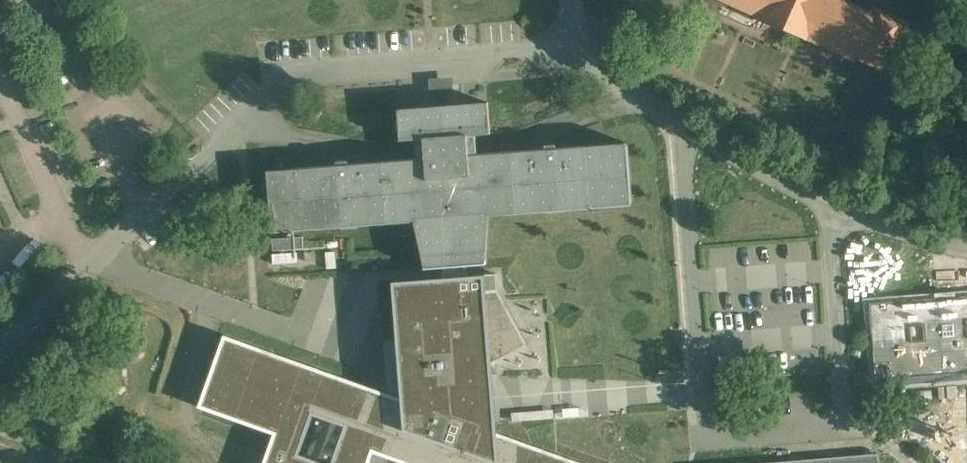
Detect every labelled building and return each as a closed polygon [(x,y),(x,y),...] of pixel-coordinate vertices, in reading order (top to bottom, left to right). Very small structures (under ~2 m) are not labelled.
[(866,66),(867,63),(893,74),(913,28),(879,14),(877,19),(832,0),(719,0),(866,66)] [(488,102),(398,109),(400,141),(415,139),(417,159),(348,164),(348,160),(337,161),(337,165),(267,170),(271,232),(313,229),(313,226),(416,218),(427,265),(483,261),(486,213),(589,205),(589,208),(631,204),(627,143),(556,148),(556,144),(545,145),(545,149),(477,154),(475,135),(491,134),(488,102)] [(303,237),(272,239),(273,251),(304,249),(303,237)] [(193,409),(267,435),(258,462),(365,462),(367,456),(387,462),(574,462),(489,433),(488,402),(488,373),(528,349),(494,295),(494,277),(386,282),(396,398),(219,336),(193,409)] [(871,304),(871,303),(870,304),(876,386),(966,379),(966,296),(871,304)] [(522,301),(523,320),(546,319),(545,300),(522,301)] [(524,329),(535,347),(551,338),(541,320),(524,329)] [(537,369),(553,364),(546,345),(530,350),(537,369)] [(772,462),(878,462),(877,454),(772,462)]
